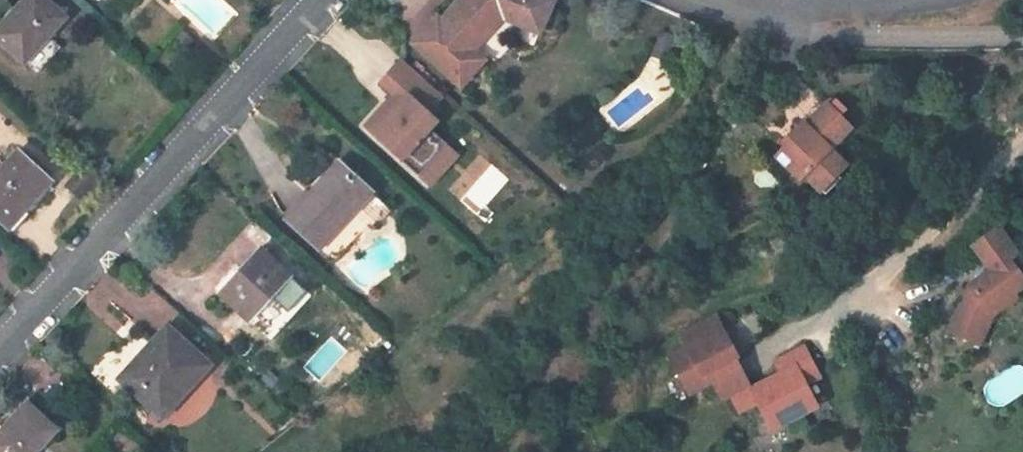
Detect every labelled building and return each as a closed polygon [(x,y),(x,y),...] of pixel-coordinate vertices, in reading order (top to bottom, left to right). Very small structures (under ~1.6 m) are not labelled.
[(25,63),(66,17),(47,0),(26,0),(0,30),(0,41),(25,63)] [(414,43),(460,85),(474,70),(470,67),(479,57),(472,49),(502,16),(539,31),(552,1),(551,0),(462,0),(442,22),(437,17),(414,43)] [(182,31),(175,38),(186,48),(194,41),(182,31)] [(675,38),(661,32),(651,55),(665,61),(675,38)] [(394,95),(364,127),(418,176),(447,144),(430,129),(438,120),(430,112),(443,97),(400,58),(379,82),(394,95)] [(849,128),(827,105),(805,126),(803,123),(794,132),(797,136),(777,157),(799,178),(804,174),(825,195),(841,179),(836,174),(845,165),(828,149),(849,128)] [(447,144),(418,176),(429,186),(458,154),(447,144)] [(0,173),(0,220),(9,229),(52,182),(20,151),(0,173)] [(339,164),(288,220),(320,248),(352,213),(372,231),(390,212),(339,164)] [(979,331),(987,312),(1022,286),(1022,280),(1008,259),(1016,254),(998,229),(973,247),(991,271),(969,287),(955,319),(979,331)] [(238,278),(222,296),(249,321),(290,276),(261,250),(236,277),(238,278)] [(756,399),(771,429),(816,405),(805,384),(819,376),(803,347),(775,362),(781,373),(750,388),(733,356),(736,355),(715,314),(679,332),(685,345),(668,353),(683,381),(700,372),(705,382),(712,379),(721,396),(729,392),(738,409),(756,399)] [(194,382),(209,365),(168,327),(120,379),(157,413),(189,378),(194,382)] [(189,378),(157,413),(162,417),(194,382),(189,378)] [(0,437),(0,451),(36,451),(57,430),(28,403),(3,429),(6,431),(0,437)]
